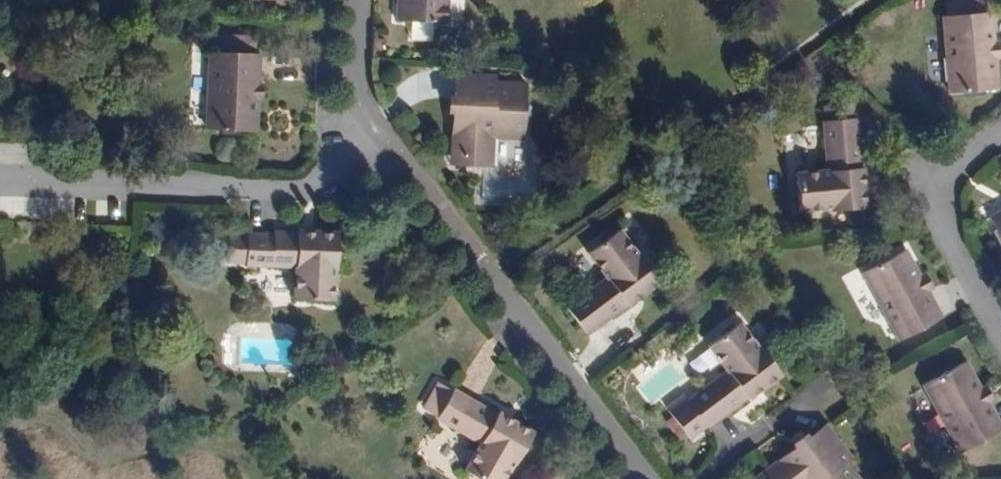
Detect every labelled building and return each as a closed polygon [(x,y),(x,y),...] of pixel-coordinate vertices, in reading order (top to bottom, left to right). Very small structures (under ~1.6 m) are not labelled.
[(396,19),(399,19),(411,20),(410,40),(442,41),(443,21),(448,21),(450,21),(451,0),(397,0),(396,19)] [(1000,92),(1000,81),(1000,63),(1000,45),(999,45),(998,16),(995,16),(947,19),(944,19),(948,95),(950,95),(963,94),(963,98),(964,99),(965,99),(986,98),(987,98),(987,97),(986,93),(999,92),(1000,92)] [(257,130),(260,130),(261,101),(264,101),(265,101),(265,100),(265,84),(265,83),(264,83),(261,83),(262,54),(260,54),(211,52),(209,52),(206,128),(208,128),(221,129),(221,133),(221,134),(222,134),(243,134),(244,134),(245,129),(257,130)] [(451,166),(451,167),(452,167),(454,167),(463,168),(494,170),(496,141),(526,143),(526,142),(530,87),(530,86),(500,84),(500,79),(501,78),(499,77),(460,75),(458,74),(456,98),(450,98),(450,99),(450,100),(449,106),(449,111),(449,112),(449,114),(455,115),(453,138),(451,166)] [(867,208),(869,208),(868,202),(868,191),(867,183),(867,173),(867,165),(865,165),(863,143),(861,143),(860,117),(858,118),(825,119),(824,119),(825,145),(826,167),(819,167),(805,168),(798,168),(800,208),(801,208),(815,208),(829,207),(829,210),(849,209),(867,208)] [(992,214),(993,216),(999,227),(995,229),(994,229),(995,230),(1000,242),(1000,209),(992,214)] [(341,234),(341,232),(335,232),(324,231),(316,231),(306,231),(298,231),(298,233),(276,232),(276,234),(250,233),(250,235),(249,268),(249,269),(275,270),(297,271),(296,278),(296,292),(296,299),(336,300),(336,299),(337,285),(337,271),(339,271),(340,251),(341,234)] [(660,288),(665,285),(664,283),(653,269),(642,254),(640,255),(631,244),(623,233),(622,232),(590,256),(594,262),(603,273),(607,279),(589,292),(569,308),(589,335),(591,336),(611,321),(612,322),(630,309),(631,311),(638,306),(646,300),(652,295),(660,288)] [(922,276),(908,250),(905,252),(863,275),(861,277),(899,343),(901,342),(943,318),(946,316),(931,291),(934,289),(935,289),(934,288),(926,275),(926,274),(925,274),(922,276)] [(782,380),(786,376),(785,374),(775,360),(763,345),(761,346),(752,335),(744,324),(743,323),(711,347),(715,353),(724,364),(728,370),(711,383),(690,399),(672,413),(672,414),(691,439),(692,440),(711,426),(712,428),(732,412),(734,414),(751,400),(752,402),(759,397),(767,391),(773,386),(782,380)] [(969,363),(966,364),(924,388),(922,389),(960,456),(962,454),(1000,432),(1000,419),(992,403),(994,402),(995,401),(995,400),(987,387),(987,386),(986,387),(983,388),(969,363)] [(538,433),(533,430),(524,425),(517,421),(508,416),(501,412),(500,413),(481,402),(480,404),(457,391),(456,393),(438,382),(422,408),(441,419),(440,421),(439,422),(462,435),(481,446),(478,451),(471,463),(466,471),(480,478),(508,478),(514,469),(516,466),(518,467),(528,450),(537,435),(538,433)] [(755,478),(863,478),(850,462),(855,459),(855,458),(855,457),(831,426),(830,424),(811,438),(807,433),(806,434),(805,434),(800,438),(796,441),(795,442),(794,443),(798,448),(778,462),(756,478),(755,478)]
